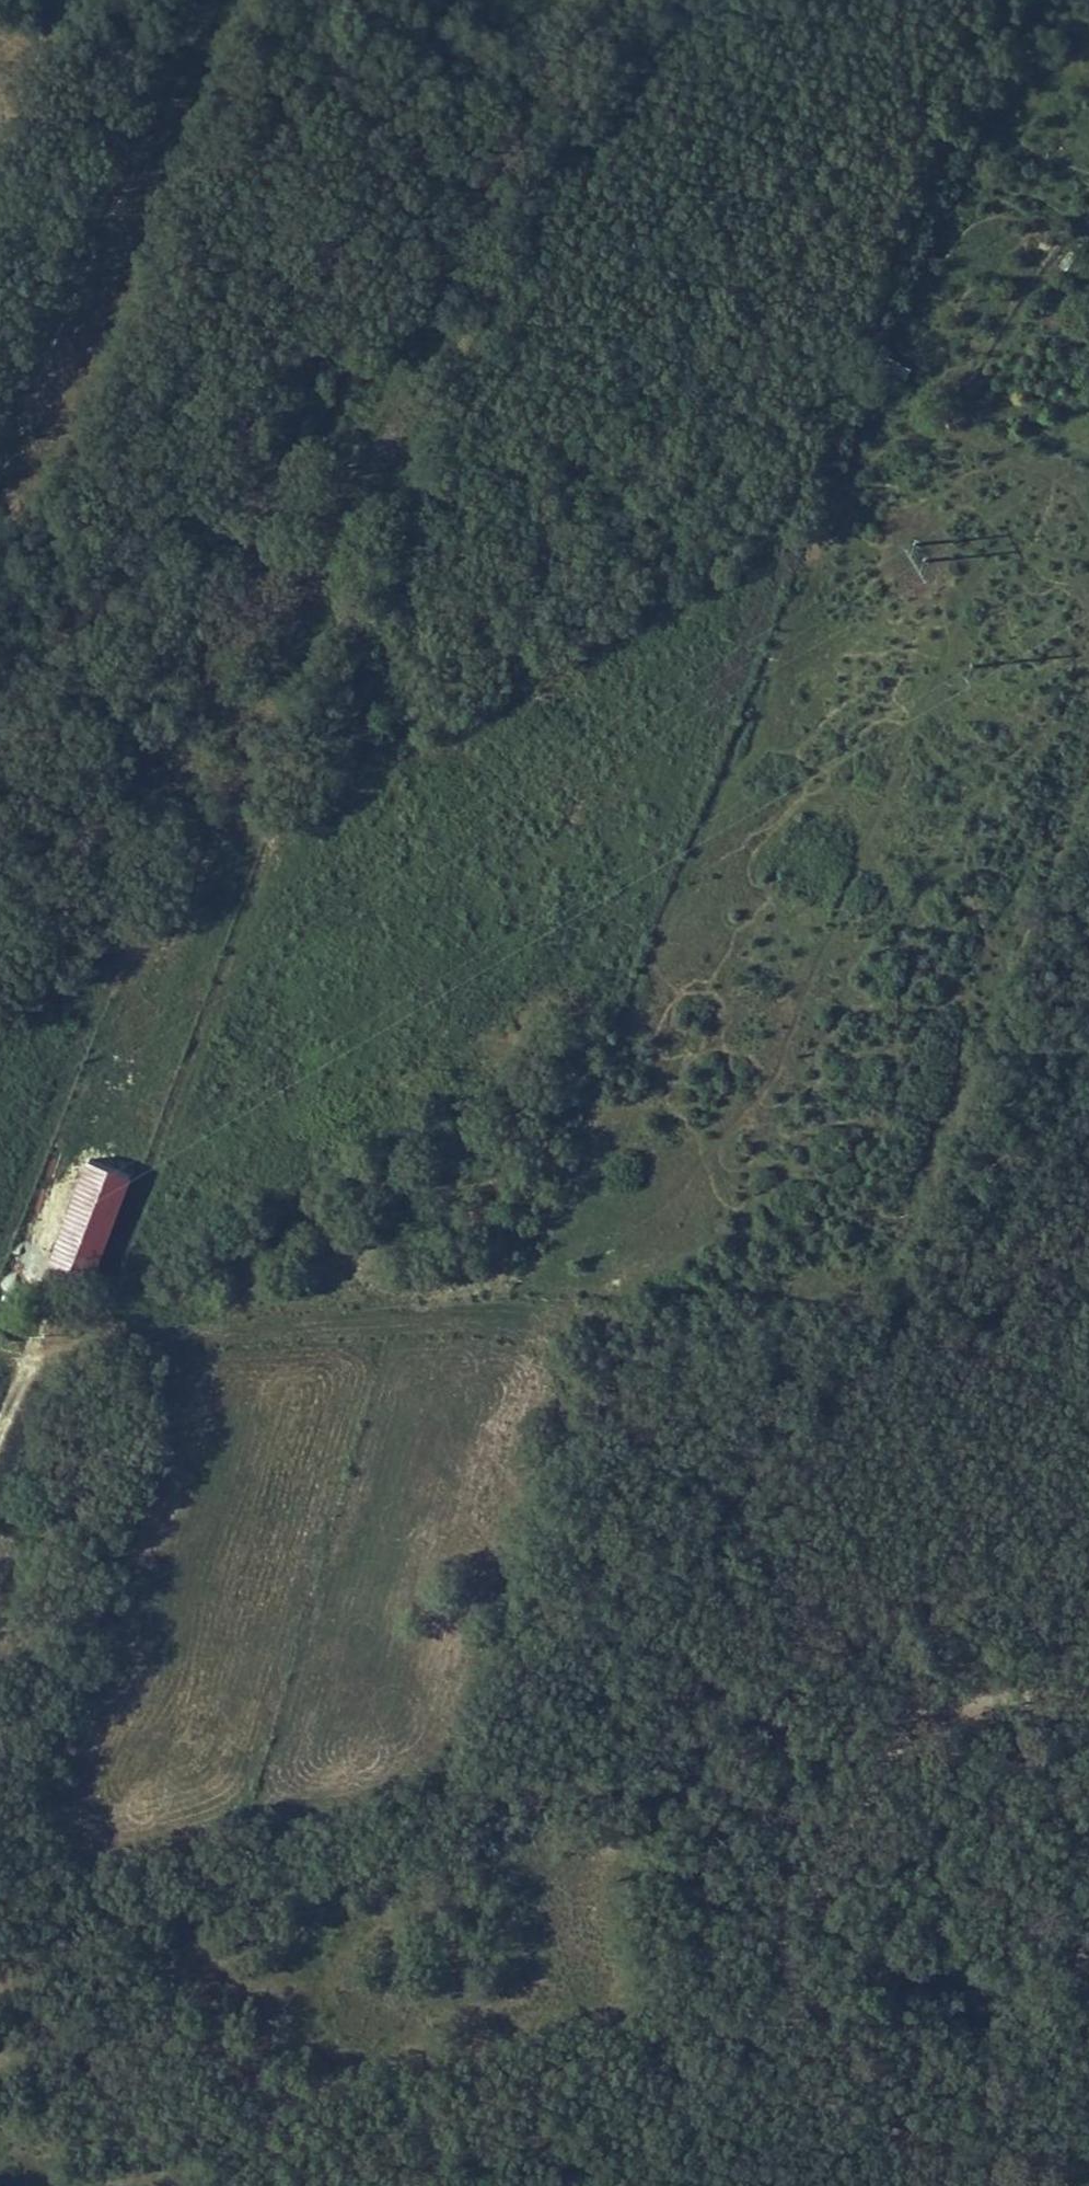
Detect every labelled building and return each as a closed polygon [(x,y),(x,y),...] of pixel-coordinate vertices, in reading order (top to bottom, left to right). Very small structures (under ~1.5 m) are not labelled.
[(1078,225),(1088,230),(1088,201),(1078,225)]
